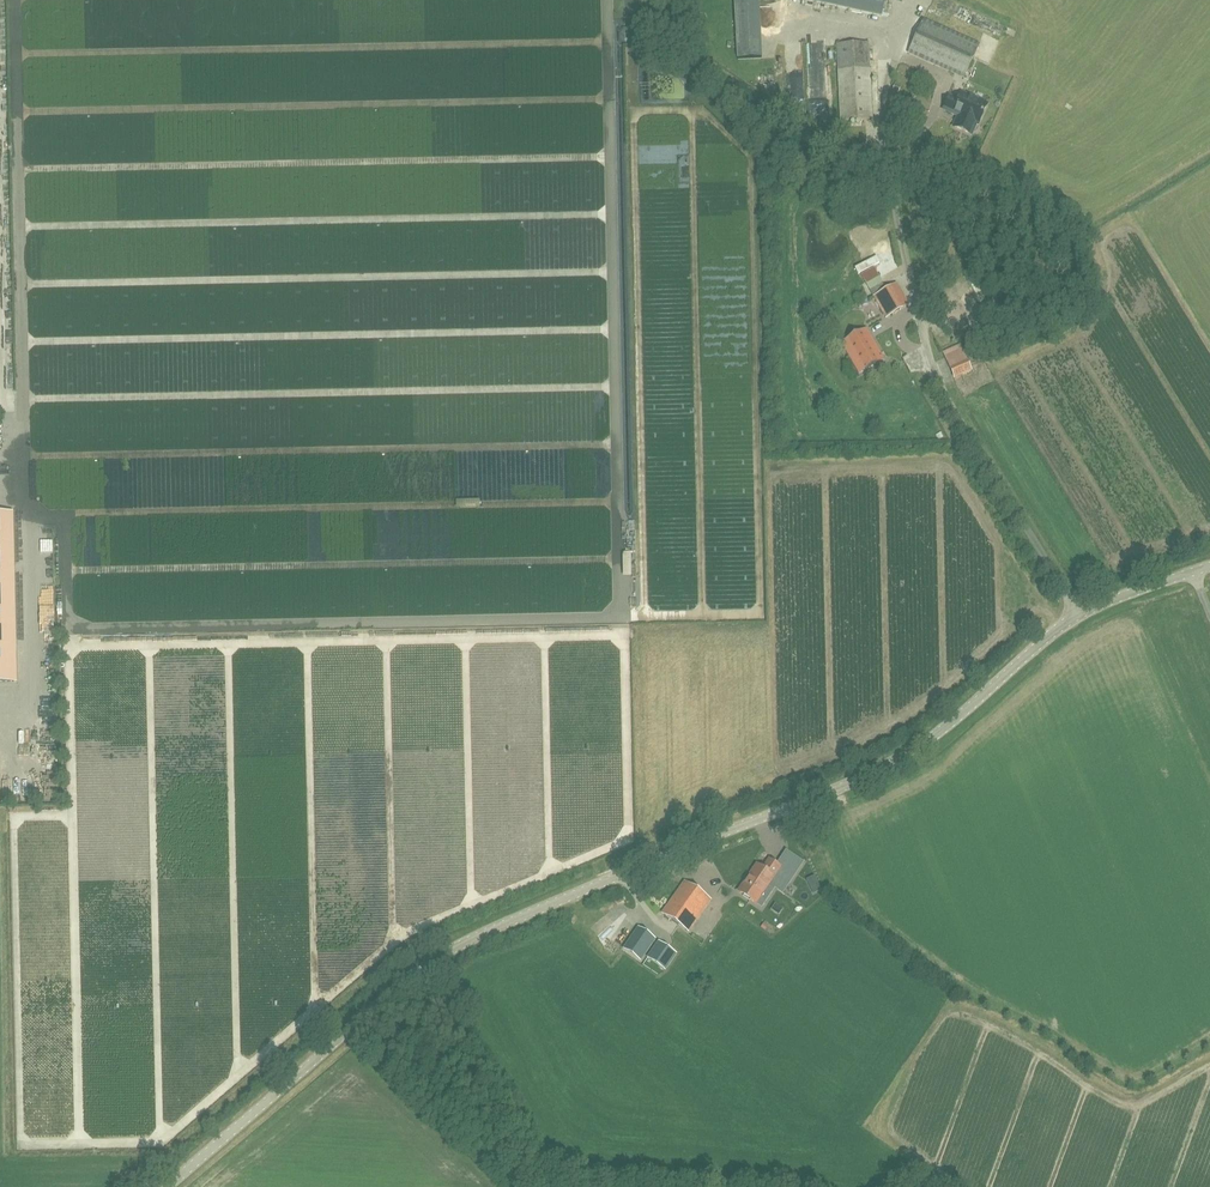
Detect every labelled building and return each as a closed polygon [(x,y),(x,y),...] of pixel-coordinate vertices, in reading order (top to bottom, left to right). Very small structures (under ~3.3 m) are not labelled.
[(737,59),(762,58),(759,0),(734,0),(737,59)] [(881,16),(884,0),(808,0),(881,16)] [(979,45),(924,20),(909,53),(964,78),(979,45)] [(841,121),(873,120),(869,43),(837,44),(841,121)] [(962,94),(959,99),(949,95),(942,111),(956,117),(951,127),(972,136),(977,124),(978,124),(986,105),(962,94)] [(869,283),(873,292),(886,286),(882,277),(869,283)] [(886,290),(874,297),(886,318),(898,311),(886,290)] [(885,339),(897,336),(896,332),(908,329),(905,319),(882,325),(885,339)] [(859,374),(884,359),(867,329),(842,344),(859,374)] [(967,360),(949,367),(952,375),(970,367),(967,360)] [(16,682),(12,513),(0,513),(0,682),(16,682)] [(42,612),(56,612),(56,595),(47,595),(47,601),(42,601),(42,612)] [(787,851),(777,865),(769,860),(763,869),(757,865),(750,876),(759,882),(764,874),(766,876),(763,879),(770,883),(769,883),(776,888),(778,890),(783,893),(804,862),(787,851)] [(776,888),(769,883),(770,883),(763,879),(766,876),(764,874),(759,882),(750,876),(739,892),(763,908),(776,888)] [(821,891),(814,876),(806,879),(813,894),(821,891)] [(689,931),(711,900),(684,882),(662,913),(689,931)] [(641,961),(655,939),(638,927),(623,949),(641,961)] [(666,970),(677,954),(658,941),(647,957),(666,970)]
